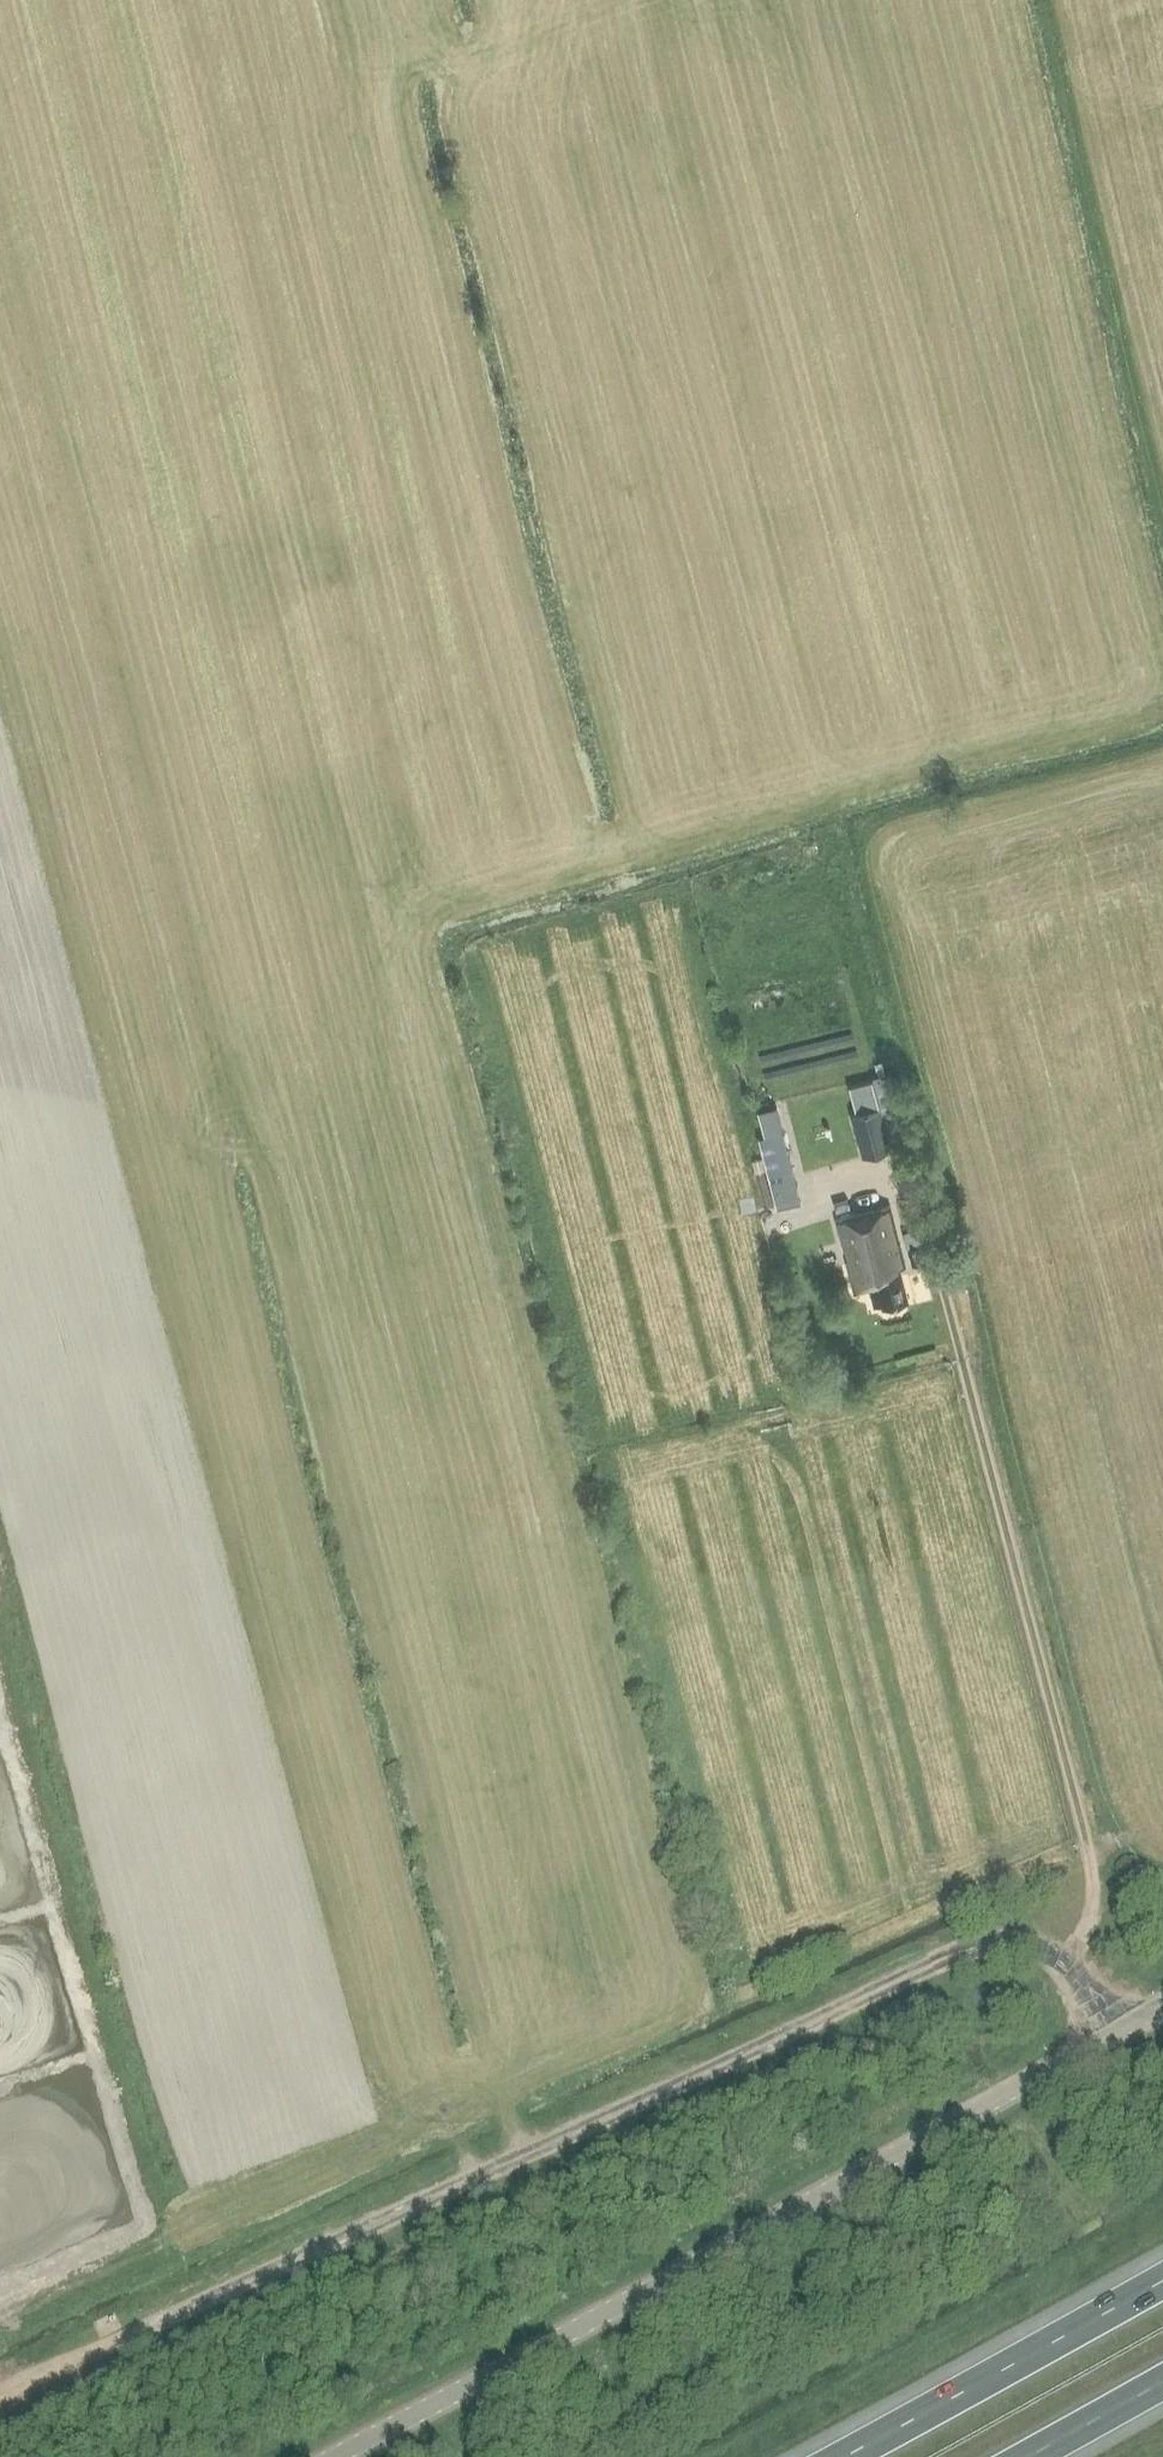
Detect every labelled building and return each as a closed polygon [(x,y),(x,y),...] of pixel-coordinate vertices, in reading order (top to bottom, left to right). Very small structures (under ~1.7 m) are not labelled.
[(864,1157),(893,1149),(882,1108),(853,1116),(864,1157)] [(783,1133),(778,1134),(759,1139),(773,1194),(797,1188),(783,1133)] [(889,1206),(836,1219),(847,1262),(855,1294),(870,1290),(874,1307),(882,1305),(882,1307),(908,1300),(900,1269),(905,1267),(889,1206)]
